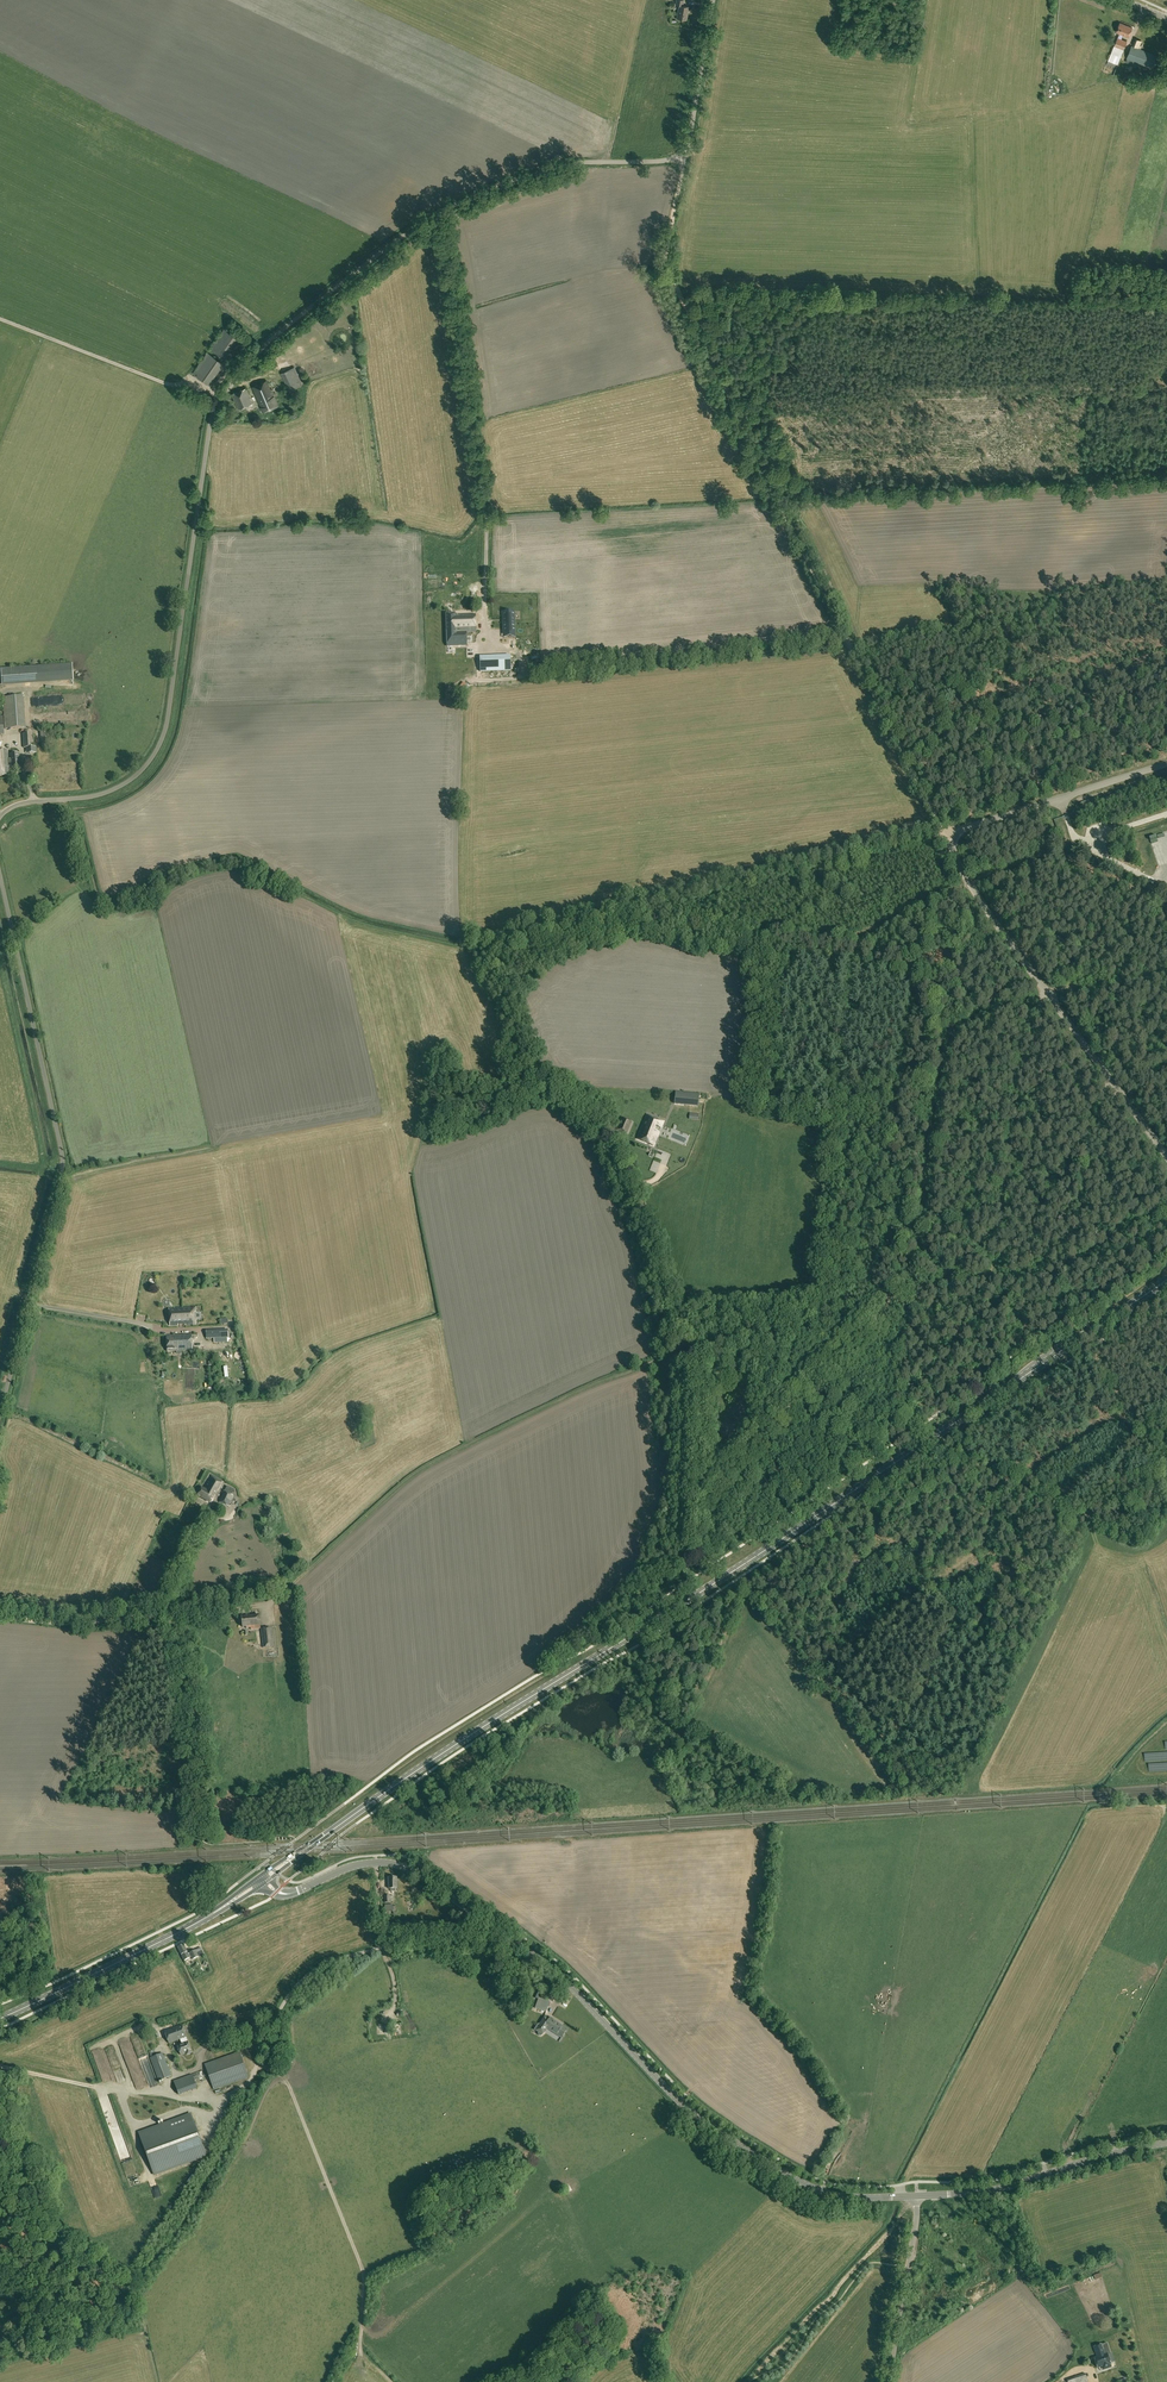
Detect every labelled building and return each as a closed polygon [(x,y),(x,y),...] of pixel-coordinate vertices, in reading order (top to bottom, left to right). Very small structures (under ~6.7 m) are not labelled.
[(679,5),(677,18),(686,20),(689,7),(683,6),(684,0),(677,0),(676,5),(679,5)] [(1129,37),(1132,28),(1120,23),(1116,32),(1129,37)] [(1127,41),(1117,37),(1114,46),(1120,49),(1119,52),(1122,53),(1124,50),(1127,41)] [(1140,47),(1142,41),(1135,38),(1132,46),(1139,49),(1139,51),(1142,53),(1143,48),(1140,47)] [(1147,55),(1140,53),(1139,56),(1134,54),(1132,59),(1143,64),(1144,62),(1147,63),(1149,61),(1146,59),(1147,55)] [(209,345),(211,346),(210,348),(224,358),(238,338),(224,328),(213,344),(211,343),(209,345)] [(214,378),(217,372),(207,367),(208,365),(202,362),(196,374),(204,377),(206,372),(211,375),(210,378),(211,379),(212,377),(214,378)] [(290,391),(291,393),(292,396),(298,393),(297,390),(298,390),(297,387),(302,385),(294,367),(281,373),(290,391)] [(252,387),(261,407),(260,408),(263,413),(279,406),(275,398),(274,399),(266,381),(252,387)] [(245,388),(232,394),(239,410),(253,403),(245,388)] [(465,583),(465,598),(472,599),(473,591),(476,591),(476,584),(465,583)] [(446,613),(447,649),(421,649),(421,667),(453,666),(453,668),(456,667),(456,666),(460,666),(459,645),(466,645),(466,632),(476,631),(475,614),(455,615),(455,613),(446,613)] [(515,616),(505,617),(506,638),(518,637),(517,628),(516,628),(515,616)] [(510,655),(497,656),(480,656),(480,672),(498,671),(510,671),(510,655)] [(37,666),(1,668),(2,686),(38,683),(37,666)] [(25,727),(23,698),(23,696),(3,698),(5,728),(25,727)] [(49,730),(40,731),(42,746),(50,746),(49,730)] [(32,733),(23,734),(24,748),(26,748),(33,747),(32,733)] [(9,775),(8,767),(20,766),(19,753),(11,754),(11,759),(7,759),(7,749),(0,750),(0,776),(9,775)] [(1132,1109),(1135,1107),(1125,1092),(1122,1094),(1132,1109)] [(672,1115),(665,1111),(661,1119),(668,1123),(672,1115)] [(638,1140),(655,1146),(664,1121),(658,1119),(656,1122),(653,1121),(653,1117),(647,1115),(638,1140)] [(634,1122),(622,1117),(616,1130),(629,1135),(634,1122)] [(172,1308),(169,1308),(170,1326),(178,1326),(178,1324),(183,1324),(183,1307),(174,1308),(174,1309),(172,1309),(172,1308)] [(192,1318),(192,1314),(196,1313),(196,1307),(183,1307),(183,1324),(185,1324),(185,1325),(196,1325),(196,1319),(192,1318)] [(166,1336),(167,1351),(192,1350),(191,1335),(166,1336)] [(736,1428),(721,1427),(721,1439),(732,1439),(732,1436),(735,1437),(736,1428)] [(198,1496),(211,1503),(223,1482),(212,1476),(204,1489),(202,1488),(198,1496)] [(225,1492),(224,1491),(219,1502),(228,1506),(233,1496),(232,1495),(234,1490),(227,1487),(225,1492)] [(251,1629),(256,1629),(260,1628),(260,1625),(261,1625),(260,1615),(241,1617),(242,1627),(246,1626),(247,1628),(251,1627),(251,1629)] [(262,1628),(261,1628),(262,1647),(265,1647),(265,1648),(271,1647),(271,1646),(274,1646),(272,1627),(269,1627),(263,1628),(262,1628)] [(388,1877),(388,1878),(388,1888),(398,1888),(397,1877),(388,1877)] [(183,1944),(178,1947),(184,1961),(192,1957),(193,1959),(198,1956),(195,1950),(188,1954),(183,1944)] [(200,1948),(195,1950),(198,1956),(203,1954),(200,1948)] [(550,2002),(539,1997),(535,2007),(546,2012),(550,2002)] [(567,2029),(562,2025),(550,2018),(548,2020),(544,2017),(540,2024),(538,2024),(534,2030),(538,2032),(538,2034),(539,2035),(540,2036),(542,2035),(544,2033),(545,2033),(548,2029),(562,2038),(567,2029)] [(192,2053),(182,2025),(164,2031),(169,2043),(180,2039),(182,2043),(177,2045),(180,2055),(186,2053),(187,2055),(192,2053)] [(239,2052),(216,2060),(205,2064),(214,2090),(248,2078),(239,2052)] [(159,2080),(170,2076),(171,2076),(162,2053),(150,2058),(159,2080)] [(121,2063),(119,2056),(113,2058),(115,2065),(121,2063)] [(203,2070),(174,2081),(179,2095),(197,2088),(194,2081),(205,2077),(203,2070)] [(205,2157),(191,2115),(139,2134),(153,2175),(205,2157)] [(1046,2173),(1050,2173),(1048,2165),(1055,2164),(1055,2162),(1044,2164),(1046,2173)] [(1098,2367),(1103,2365),(1104,2367),(1105,2368),(1109,2366),(1109,2365),(1109,2364),(1111,2363),(1108,2354),(1112,2353),(1108,2342),(1094,2346),(1098,2357),(1095,2358),(1098,2367)] [(1068,2381),(1087,2381),(1088,2381),(1085,2373),(1068,2380),(1068,2381)]
